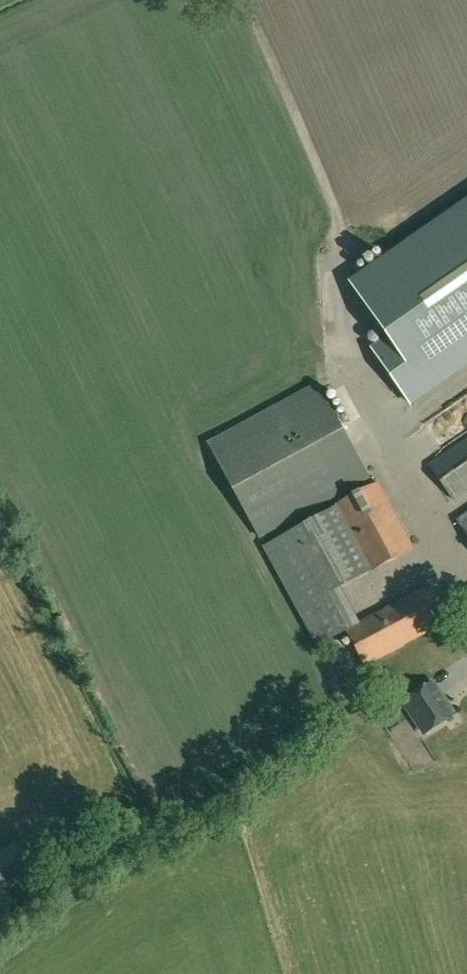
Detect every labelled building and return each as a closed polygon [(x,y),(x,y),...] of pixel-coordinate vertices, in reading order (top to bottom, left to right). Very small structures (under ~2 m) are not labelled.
[(370,348),(411,406),(466,367),(466,198),(348,281),(387,337),(370,348)] [(260,536),(370,476),(318,381),(208,441),(260,536)] [(428,464),(454,499),(466,490),(466,436),(428,464)] [(415,548),(378,481),(334,505),(335,507),(370,571),(415,548)] [(458,520),(466,532),(466,514),(458,520)] [(346,629),(364,664),(447,620),(429,585),(361,621),(346,629)] [(425,732),(453,713),(432,682),(404,701),(425,732)] [(0,863),(0,895),(34,872),(19,850),(0,863)]
